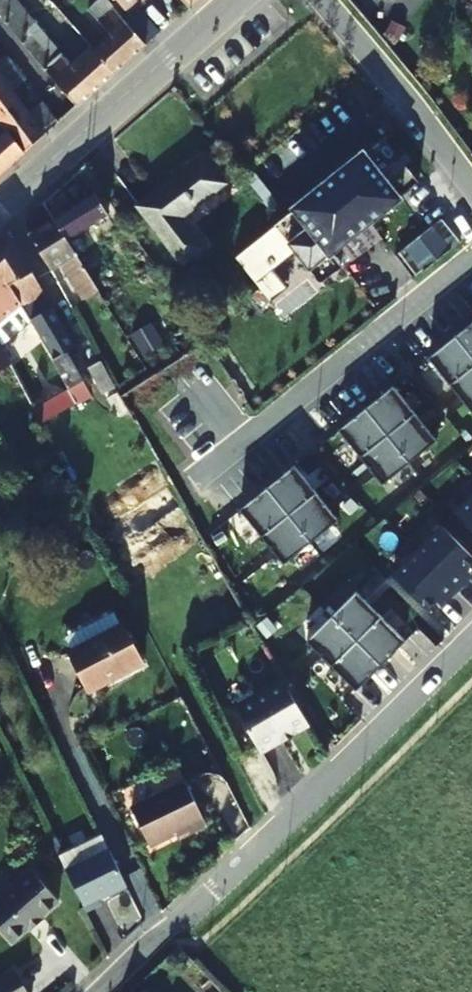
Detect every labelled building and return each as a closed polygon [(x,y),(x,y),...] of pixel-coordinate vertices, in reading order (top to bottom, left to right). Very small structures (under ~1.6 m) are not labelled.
[(95,54),(75,72),(68,63),(16,0),(0,0),(0,14),(77,108),(113,75),(95,54)] [(145,44),(126,22),(108,0),(100,0),(89,10),(112,37),(95,54),(113,75),(146,45),(145,44)] [(129,12),(144,0),(119,0),(129,12)] [(189,9),(199,0),(181,0),(189,9)] [(466,9),(471,6),(471,0),(460,0),(466,9)] [(136,14),(126,22),(145,44),(153,35),(136,14)] [(95,54),(88,45),(68,63),(75,72),(95,54)] [(5,132),(23,153),(59,121),(42,102),(29,113),(11,91),(24,80),(7,59),(0,64),(0,126),(5,132)] [(5,132),(0,136),(0,150),(12,163),(23,153),(5,132)] [(295,210),(275,227),(313,273),(294,287),(300,296),(339,266),(332,257),(402,200),(401,199),(419,184),(382,140),(365,154),(363,153),(294,209),(295,210)] [(12,163),(0,150),(0,173),(12,163)] [(223,184),(204,160),(160,192),(159,191),(138,206),(182,264),(203,248),(181,219),(198,206),(196,204),(223,184)] [(54,221),(76,258),(118,231),(94,196),(101,191),(85,167),(73,178),(88,200),(54,221)] [(76,258),(54,221),(30,235),(52,271),(62,266),(83,300),(98,292),(76,258)] [(262,237),(294,287),(313,273),(275,227),(262,237)] [(22,305),(11,284),(32,273),(9,234),(0,242),(0,322),(22,305)] [(289,292),(294,287),(262,237),(237,257),(270,300),(285,288),(289,292)] [(31,321),(52,310),(32,273),(11,284),(22,305),(31,321)] [(31,322),(31,321),(22,305),(0,322),(0,345),(31,322)] [(75,348),(52,310),(31,321),(31,322),(56,360),(53,362),(74,399),(78,406),(91,397),(66,354),(75,348)] [(456,336),(471,357),(471,323),(456,336)] [(471,369),(471,357),(456,336),(428,359),(450,386),(471,369)] [(11,366),(0,346),(0,371),(11,366)] [(114,386),(100,362),(88,369),(97,386),(93,388),(98,396),(114,386)] [(471,412),(471,369),(450,386),(471,412)] [(366,409),(388,436),(416,414),(393,387),(366,409)] [(132,390),(120,397),(128,411),(129,413),(141,406),(132,390)] [(117,418),(128,411),(120,397),(118,393),(107,399),(117,418)] [(361,458),(388,436),(366,409),(339,431),(361,458)] [(416,414),(388,436),(410,464),(438,442),(416,414)] [(361,458),(383,485),(410,464),(388,436),(361,458)] [(10,466),(0,447),(0,471),(10,466)] [(268,488),(290,515),(317,493),(295,466),(268,488)] [(268,488),(240,510),(262,537),(290,515),(268,488)] [(290,515),(312,543),(339,521),(317,493),(290,515)] [(456,514),(471,531),(471,497),(456,514)] [(284,565),(312,543),(290,515),(262,537),(284,565)] [(418,552),(457,591),(468,580),(462,574),(471,565),(471,557),(443,527),(418,552)] [(418,552),(393,577),(426,611),(440,596),(446,602),(457,591),(418,552)] [(332,617),(357,641),(382,616),(357,592),(332,617)] [(139,661),(113,609),(79,627),(85,638),(69,647),(65,650),(82,684),(113,668),(116,672),(139,661)] [(357,641),(382,666),(406,641),(382,616),(357,641)] [(332,617),(307,642),(332,666),(357,641),(332,617)] [(85,638),(79,627),(63,636),(69,647),(85,638)] [(332,666),(356,691),(382,666),(357,641),(332,666)] [(283,679),(239,705),(262,750),(294,731),(293,730),(308,722),(283,679)] [(262,750),(239,705),(236,707),(260,751),(262,750)] [(202,819),(184,780),(130,806),(149,845),(202,819)] [(127,885),(110,850),(66,872),(86,912),(102,904),(100,899),(127,885)] [(29,869),(0,895),(0,932),(10,943),(27,929),(28,930),(42,918),(41,916),(57,902),(29,869)]
